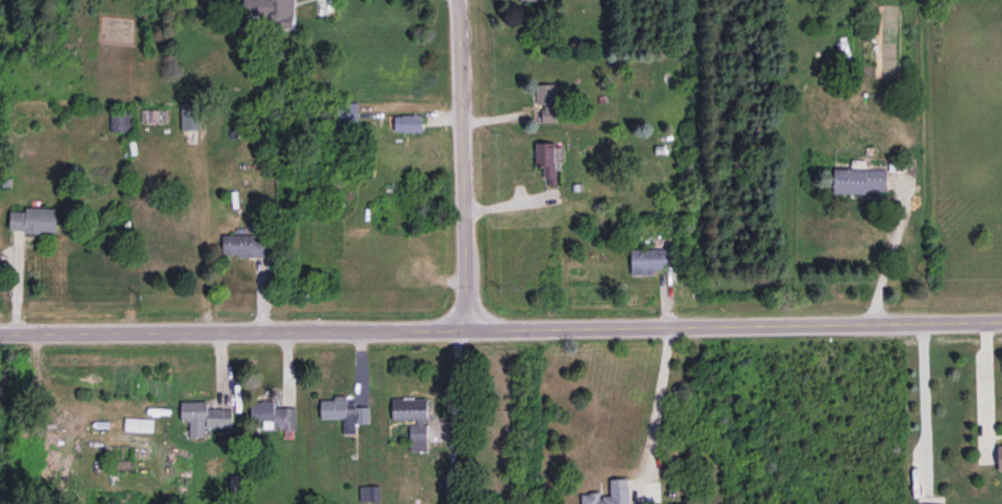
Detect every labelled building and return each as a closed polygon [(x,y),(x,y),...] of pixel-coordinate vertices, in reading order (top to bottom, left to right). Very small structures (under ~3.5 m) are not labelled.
[(243,16),(270,16),(269,28),(294,29),(295,0),(243,0),(243,16)] [(555,83),(536,84),(536,104),(542,104),(543,122),(556,122),(555,83)] [(199,129),(198,102),(181,102),(182,129),(199,129)] [(130,130),(129,112),(110,112),(111,131),(130,130)] [(555,142),(535,142),(535,166),(544,165),(544,185),(556,184),(555,142)] [(886,190),(886,169),(834,168),(833,193),(866,194),(866,190),(886,190)] [(10,210),(9,231),(56,232),(57,208),(25,207),(25,211),(10,210)] [(268,257),(269,236),(223,234),(223,255),(268,257)] [(674,264),(674,248),(630,249),(631,275),(654,274),(654,269),(663,268),(663,265),(674,264)] [(320,400),(321,418),(343,418),(344,433),(355,433),(355,423),(369,423),(369,406),(354,406),(354,403),(346,404),(346,395),(333,396),(333,399),(320,400)] [(392,419),(426,418),(426,398),(391,399),(392,419)] [(295,406),(274,407),(274,400),(251,401),(251,421),(273,420),(274,428),(288,427),(288,428),(296,427),(295,406)] [(205,437),(205,427),(232,427),(232,408),(207,408),(207,401),(181,401),(181,420),(189,420),(189,437),(205,437)] [(124,430),(153,431),(153,418),(125,417),(124,430)] [(628,478),(609,478),(610,496),(599,496),(599,492),(581,493),(581,503),(629,503),(628,478)]
